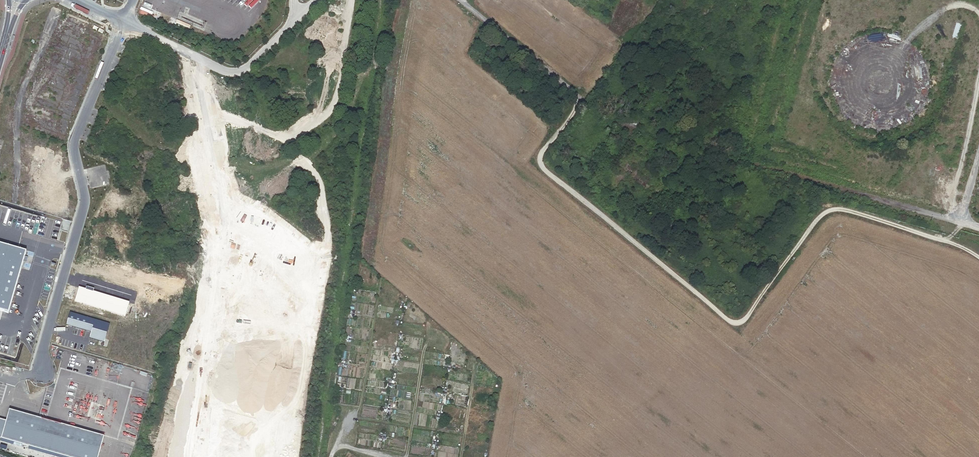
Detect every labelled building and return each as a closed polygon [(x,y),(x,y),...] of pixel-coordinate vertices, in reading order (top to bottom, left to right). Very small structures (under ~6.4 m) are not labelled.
[(127,285),(113,284),(111,310),(125,311),(127,285)] [(109,290),(102,290),(101,298),(108,299),(109,290)] [(102,435),(8,409),(5,421),(0,438),(69,456),(96,456),(102,435)]
